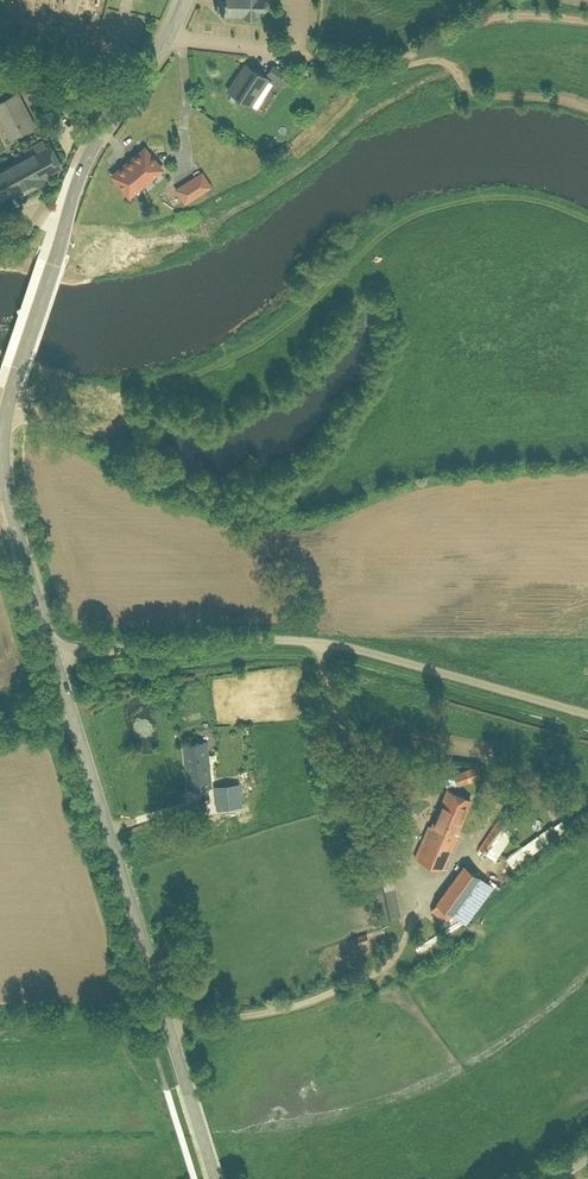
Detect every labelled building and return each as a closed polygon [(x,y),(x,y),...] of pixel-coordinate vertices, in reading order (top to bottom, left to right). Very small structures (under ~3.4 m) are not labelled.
[(215,5),(222,6),(223,11),(242,11),(243,13),(256,13),(256,7),(263,7),(268,4),(268,0),(215,0),(215,5)] [(133,27),(136,14),(123,11),(120,24),(133,27)] [(263,72),(244,58),(225,85),(253,105),(272,79),(284,88),(293,76),(271,60),(263,72)] [(0,94),(0,124),(5,132),(28,120),(11,88),(0,94)] [(0,168),(0,200),(62,165),(48,141),(0,168)] [(111,175),(130,195),(163,165),(145,145),(111,175)] [(174,183),(181,196),(207,182),(200,169),(174,183)] [(203,733),(174,735),(176,782),(206,780),(203,733)] [(455,775),(460,787),(480,779),(476,767),(455,775)] [(241,782),(214,785),(217,806),(244,803),(241,782)] [(467,799),(443,788),(416,851),(440,862),(467,799)] [(508,809),(500,803),(472,844),(480,849),(508,809)] [(511,862),(522,877),(574,841),(564,826),(511,862)] [(464,864),(438,900),(433,896),(425,907),(441,919),(447,912),(463,924),(492,885),(464,864)] [(383,868),(364,871),(372,917),(391,914),(383,868)] [(366,942),(363,932),(348,936),(351,947),(366,942)] [(337,951),(336,941),(323,943),(324,952),(337,951)]
